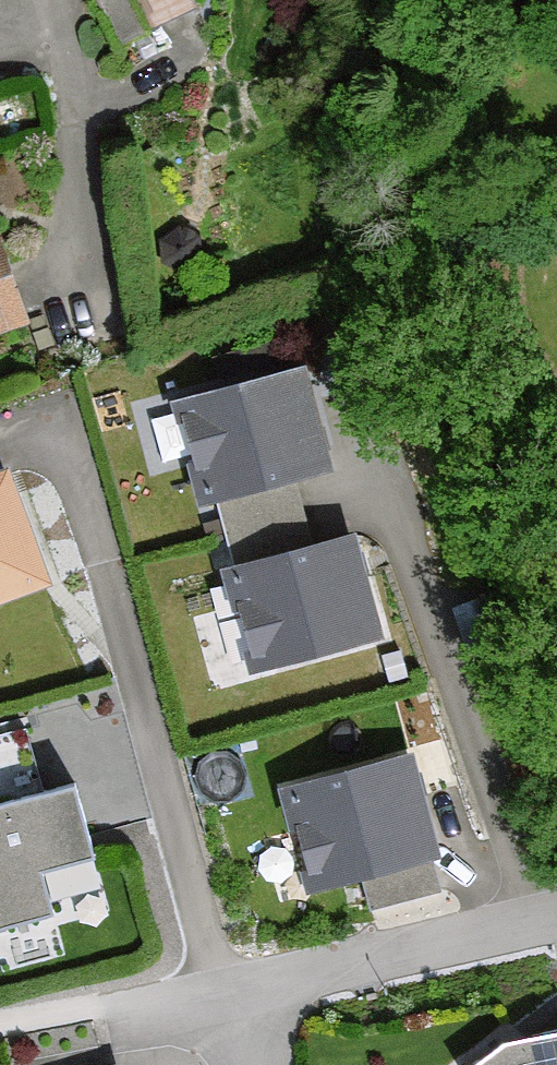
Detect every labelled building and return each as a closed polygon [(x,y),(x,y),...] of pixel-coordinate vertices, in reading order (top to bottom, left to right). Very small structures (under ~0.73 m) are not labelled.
[(117,29),(180,0),(104,0),(117,29)] [(180,227),(161,239),(161,263),(183,273),(201,261),(200,237),(180,227)] [(31,329),(0,248),(0,341),(31,329)] [(301,373),(174,401),(200,508),(330,475),(301,373)] [(8,475),(0,478),(0,600),(47,583),(8,475)] [(356,538),(222,571),(246,675),(380,645),(356,538)] [(411,754),(272,789),(309,901),(444,862),(411,754)] [(0,809),(0,926),(57,919),(37,868),(95,857),(80,788),(0,809)] [(475,1064),(556,1064),(556,1032),(503,1043),(475,1064)]
